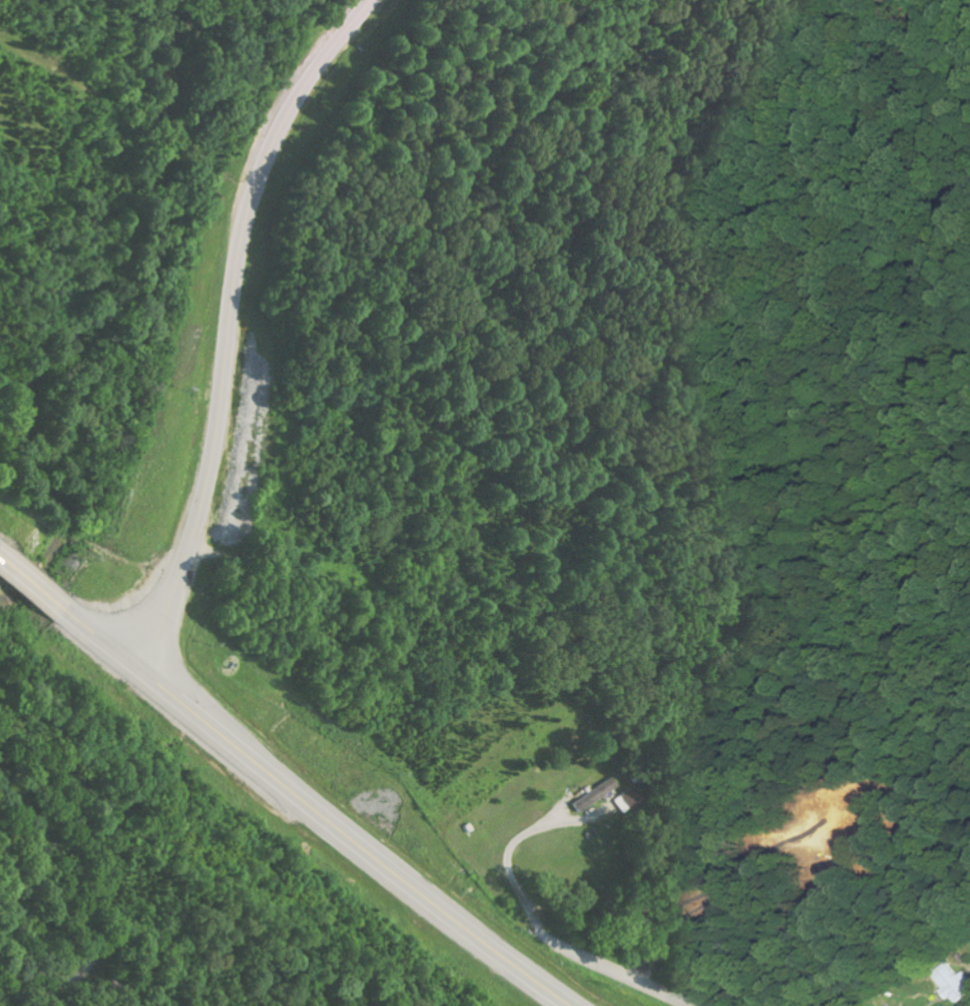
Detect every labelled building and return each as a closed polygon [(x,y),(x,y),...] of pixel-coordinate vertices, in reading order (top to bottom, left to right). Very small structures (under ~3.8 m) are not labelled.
[(617,788),(612,778),(569,801),(574,811),(617,788)] [(967,984),(969,981),(969,976),(965,971),(960,975),(948,962),(934,975),(946,988),(944,991),(957,1005),(969,994),(969,987),(967,984)]
